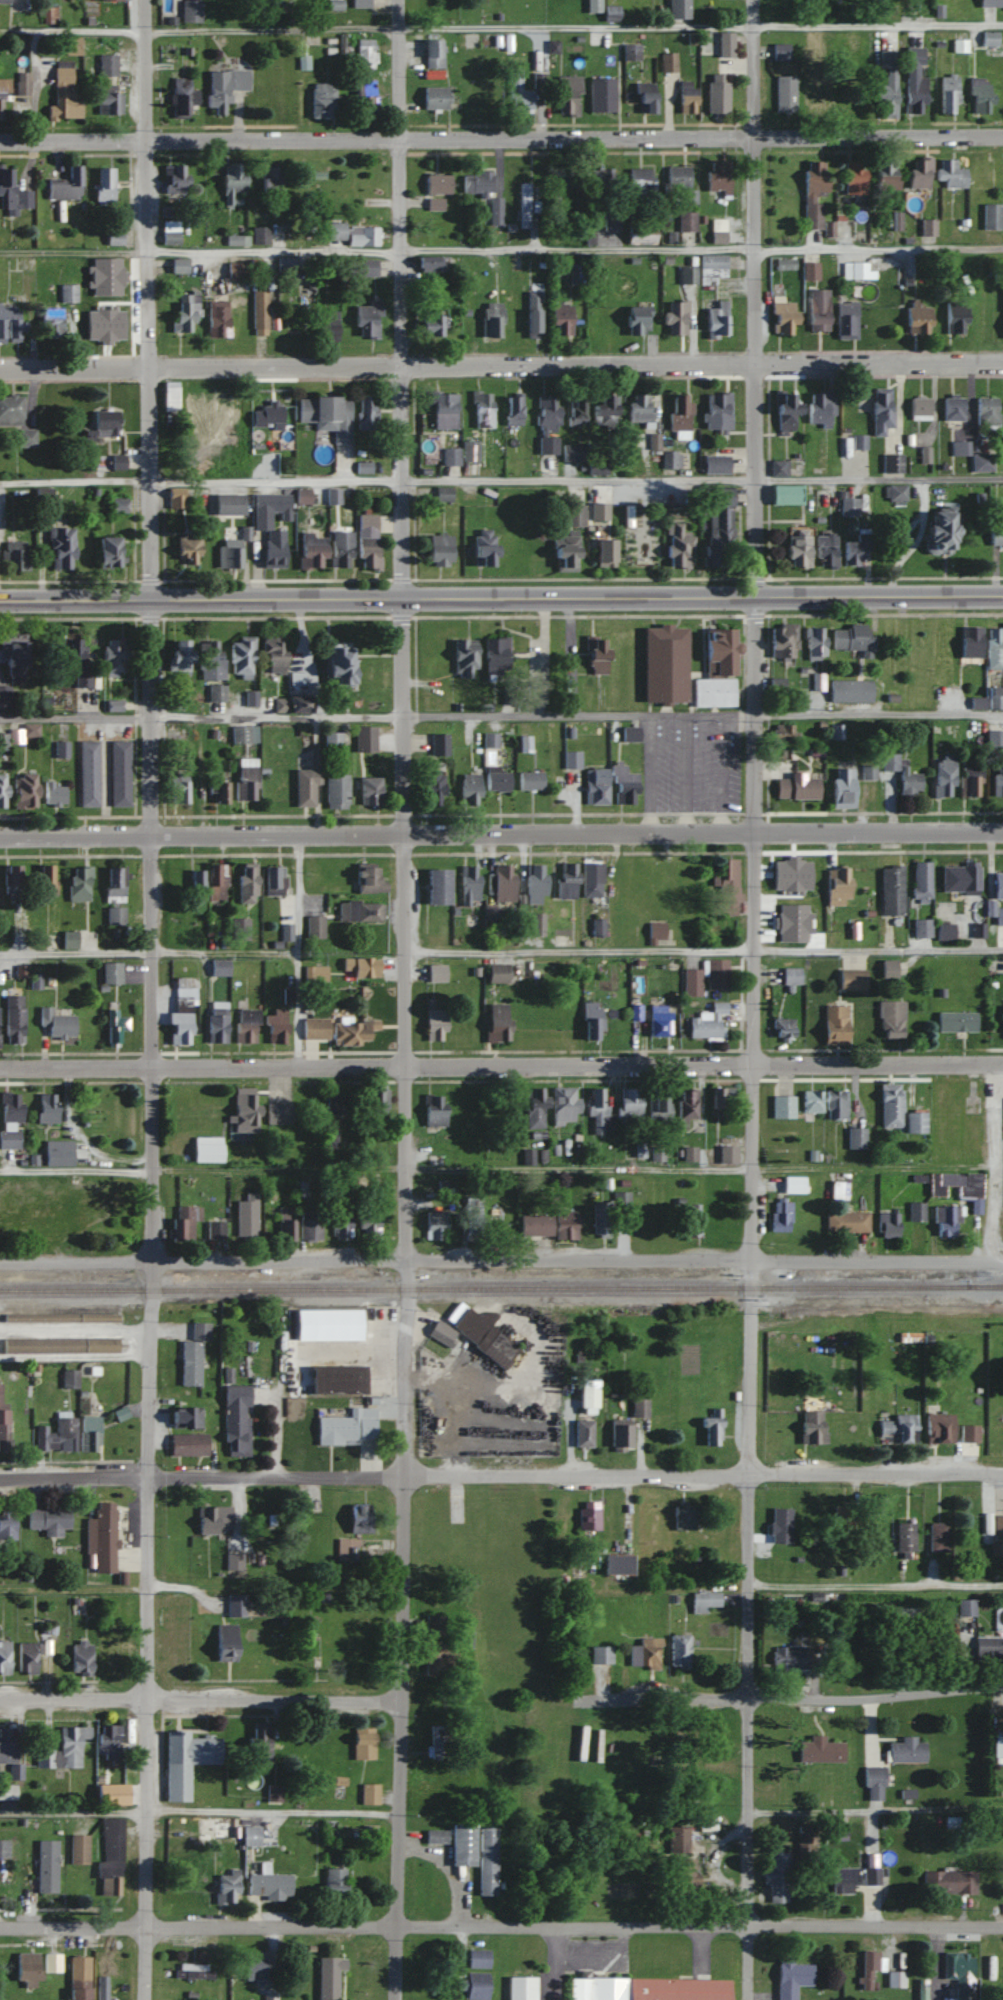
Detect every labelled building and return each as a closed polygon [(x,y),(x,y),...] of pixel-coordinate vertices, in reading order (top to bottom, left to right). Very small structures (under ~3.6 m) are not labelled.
[(180,22),(200,22),(200,0),(180,0),(180,22)] [(587,13),(600,13),(600,0),(587,0),(587,13)] [(688,19),(688,0),(669,0),(669,19),(688,19)] [(603,21),(619,21),(619,7),(603,7),(603,21)] [(43,8),(43,24),(55,24),(55,8),(43,8)] [(997,46),(997,31),(981,31),(981,46),(997,46)] [(733,57),(733,32),(718,32),(718,57),(733,57)] [(78,38),(64,38),(64,53),(78,53),(78,38)] [(356,72),(374,72),(374,39),(356,39),(356,72)] [(424,68),(442,68),(442,40),(424,40),(424,68)] [(773,60),(789,60),(789,44),(773,44),(773,60)] [(640,60),(640,45),(624,45),(624,60),(640,60)] [(905,114),(925,114),(925,77),(922,77),(922,49),(906,48),(905,114)] [(875,119),(896,119),(897,51),(880,51),(880,70),(884,70),(884,86),(876,86),(875,119)] [(662,72),(676,72),(676,53),(662,53),(662,72)] [(116,55),(99,55),(99,75),(116,75),(116,55)] [(826,55),(805,55),(805,110),(826,110),(826,55)] [(54,61),(54,111),(46,111),(46,119),(80,119),(80,102),(73,102),(73,88),(72,88),(71,61),(54,61)] [(208,71),(208,117),(227,116),(227,91),(248,90),(248,70),(208,71)] [(28,95),(28,73),(16,73),(16,95),(28,95)] [(727,114),(727,75),(707,74),(707,114),(727,114)] [(940,114),(958,114),(958,74),(940,74),(940,114)] [(578,95),(580,95),(580,76),(556,76),(556,115),(578,115),(578,95)] [(794,76),(775,76),(775,113),(794,113),(794,76)] [(197,89),(190,89),(191,78),(170,78),(170,118),(188,118),(188,105),(197,105),(197,89)] [(989,78),(970,78),(970,115),(989,115),(989,78)] [(615,113),(615,79),(589,79),(589,113),(615,113)] [(374,80),(356,80),(356,116),(374,116),(374,80)] [(679,82),(679,114),(695,114),(695,82),(679,82)] [(311,118),(333,118),(333,83),(311,83),(311,118)] [(638,114),(655,114),(655,84),(638,84),(638,114)] [(120,115),(120,93),(103,93),(103,86),(96,86),(96,115),(120,115)] [(423,110),(446,110),(446,87),(423,87),(423,110)] [(532,110),(532,92),(510,92),(510,110),(532,110)] [(909,188),(930,188),(930,158),(909,158),(909,188)] [(898,160),(876,160),(876,191),(898,191),(898,160)] [(966,188),(966,169),(956,169),(956,160),(939,160),(939,188),(966,188)] [(805,229),(822,229),(821,203),(815,204),(814,193),(826,192),(825,161),(804,162),(805,229)] [(844,194),(865,194),(865,161),(844,161),(844,194)] [(709,162),(709,194),(729,194),(729,162),(709,162)] [(243,195),(243,164),(221,164),(221,205),(237,205),(237,195),(243,195)] [(80,200),(80,166),(67,166),(67,179),(47,179),(47,200),(80,200)] [(163,193),(185,193),(185,166),(163,166),(163,193)] [(666,167),(666,194),(683,194),(683,204),(696,204),(696,191),(689,191),(689,167),(666,167)] [(261,168),(261,192),(281,192),(281,168),(261,168)] [(31,209),(31,191),(11,191),(11,169),(0,169),(0,209),(31,209)] [(113,169),(95,169),(95,202),(113,202),(113,169)] [(591,169),(591,193),(613,193),(613,169),(591,169)] [(651,169),(629,169),(629,204),(651,204),(651,169)] [(556,190),(578,190),(578,171),(556,171),(556,190)] [(492,173),(463,172),(462,192),(492,192),(492,173)] [(424,194),(451,194),(451,174),(424,174),(424,194)] [(535,184),(519,184),(519,227),(529,227),(529,197),(535,197),(535,184)] [(490,224),(502,224),(502,198),(490,198),(490,224)] [(443,210),(443,200),(427,200),(427,210),(443,210)] [(1000,205),(984,205),(984,229),(1000,229),(1000,205)] [(619,232),(619,215),(604,215),(604,232),(619,232)] [(923,235),(934,235),(934,221),(923,221),(923,235)] [(180,244),(180,223),(161,223),(161,244),(180,244)] [(327,223),(327,243),(344,243),(344,223),(327,223)] [(627,243),(654,243),(654,224),(627,224),(627,243)] [(268,227),(253,227),(253,244),(268,244),(268,227)] [(377,246),(377,227),(347,227),(347,246),(377,246)] [(248,244),(247,235),(226,237),(227,245),(248,244)] [(726,255),(701,255),(701,287),(715,287),(715,277),(726,277),(726,255)] [(446,272),(446,256),(416,256),(416,272),(446,272)] [(187,274),(187,259),(171,259),(171,274),(187,274)] [(377,260),(342,260),(342,276),(377,276),(377,260)] [(248,263),(227,263),(227,279),(248,279),(248,263)] [(817,263),(803,263),(803,278),(817,278),(817,263)] [(867,263),(843,263),(843,278),(867,278),(867,263)] [(76,302),(75,285),(61,286),(61,302),(76,302)] [(809,332),(829,332),(829,289),(808,289),(809,332)] [(267,291),(251,291),(251,330),(267,330),(267,291)] [(539,337),(539,291),(525,291),(525,337),(539,337)] [(171,332),(196,332),(196,292),(179,292),(179,317),(171,317),(171,332)] [(716,308),(706,308),(705,338),(726,338),(727,300),(716,300),(716,308)] [(207,338),(228,338),(228,301),(207,301),(207,338)] [(367,307),(355,307),(355,339),(378,339),(378,301),(367,301),(367,307)] [(667,335),(687,335),(687,301),(665,301),(665,327),(667,327),(667,335)] [(966,333),(966,301),(945,301),(945,333),(966,333)] [(857,302),(836,302),(836,339),(857,339),(857,302)] [(501,303),(481,303),(481,338),(501,338),(501,303)] [(773,303),(773,335),(791,335),(791,325),(796,325),(796,303),(773,303)] [(572,336),(572,304),(551,304),(551,335),(572,336)] [(930,334),(930,305),(907,305),(907,334),(930,334)] [(21,342),(21,322),(18,322),(18,306),(0,306),(0,342),(21,342)] [(42,309),(42,339),(62,339),(62,309),(42,309)] [(317,342),(337,342),(337,311),(317,311),(317,342)] [(649,313),(627,313),(627,335),(649,335),(649,313)] [(106,321),(106,350),(128,350),(128,314),(112,314),(112,321),(106,321)] [(616,337),(616,314),(598,314),(598,337),(616,337)] [(418,336),(444,336),(444,317),(418,317),(418,336)] [(176,411),(176,385),(162,385),(162,411),(176,411)] [(885,428),(892,428),(892,389),(872,389),(872,437),(885,437),(885,428)] [(775,390),(775,430),(797,430),(797,390),(775,390)] [(491,429),(491,391),(473,391),(473,429),(491,429)] [(730,393),(706,393),(706,429),(730,429),(730,393)] [(808,426),(834,426),(834,393),(808,393),(808,426)] [(455,394),(431,394),(431,428),(455,428),(455,394)] [(187,423),(201,423),(201,395),(187,395),(187,423)] [(232,421),(232,395),(211,395),(211,421),(232,421)] [(629,424),(652,424),(652,395),(629,395),(629,424)] [(671,439),(687,439),(687,395),(671,395),(671,439)] [(964,420),(964,395),(945,395),(945,420),(964,420)] [(0,396),(0,426),(23,426),(23,396),(0,396)] [(599,396),(599,411),(591,411),(591,426),(615,425),(615,396),(599,396)] [(909,398),(911,420),(931,418),(930,396),(909,398)] [(356,430),(373,430),(373,397),(356,397),(356,430)] [(505,425),(520,425),(520,397),(505,397),(505,425)] [(536,455),(556,455),(558,398),(538,397),(536,455)] [(349,445),(349,398),(297,398),(297,423),(314,423),(314,430),(333,430),(333,445),(349,445)] [(567,426),(583,426),(583,398),(567,398),(567,426)] [(977,398),(977,428),(998,428),(998,398),(977,398)] [(282,427),(282,407),(253,407),(253,427),(282,427)] [(93,411),(93,437),(117,437),(117,411),(93,411)] [(18,447),(34,447),(34,430),(18,430),(18,447)] [(478,441),(463,441),(463,461),(478,461),(478,441)] [(581,446),(563,446),(563,461),(581,461),(581,446)] [(458,465),(458,449),(443,449),(443,465),(458,465)] [(663,468),(679,468),(679,453),(663,453),(663,468)] [(973,470),(992,470),(992,454),(973,454),(973,470)] [(124,469),(124,456),(113,456),(113,469),(124,469)] [(729,456),(703,456),(703,474),(729,474),(729,456)] [(883,474),(902,474),(902,456),(883,456),(883,474)] [(771,461),(771,475),(786,475),(786,461),(771,461)] [(770,505),(800,505),(800,486),(770,486),(770,505)] [(906,486),(885,486),(885,506),(906,506),(906,486)] [(731,489),(707,489),(706,568),(731,568),(731,489)] [(243,494),(215,494),(215,515),(243,515),(243,494)] [(289,494),(252,495),(252,531),(263,531),(263,568),(283,568),(283,531),(270,531),(269,513),(280,513),(280,522),(289,522),(289,494)] [(125,513),(125,499),(111,499),(111,513),(125,513)] [(858,516),(858,499),(840,499),(840,516),(858,516)] [(591,521),(608,521),(608,504),(591,504),(591,521)] [(565,505),(565,527),(583,527),(583,505),(565,505)] [(927,553),(953,554),(954,508),(928,507),(927,553)] [(357,570),(377,570),(377,516),(357,516),(357,570)] [(666,524),(668,568),(691,567),(690,536),(682,536),(682,523),(666,524)] [(989,527),(989,547),(1002,547),(1002,527),(989,527)] [(48,528),(48,570),(72,570),(72,528),(48,528)] [(493,567),(493,530),(473,530),(473,567),(493,567)] [(330,568),(350,568),(351,532),(330,532),(330,568)] [(577,571),(577,532),(555,532),(555,571),(577,571)] [(629,569),(653,569),(653,532),(629,532),(629,569)] [(843,565),(863,565),(863,550),(869,550),(869,534),(857,534),(857,542),(843,542),(843,565)] [(325,559),(325,535),(298,535),(298,569),(320,569),(320,559),(325,559)] [(814,535),(814,567),(835,567),(835,535),(814,535)] [(451,567),(451,536),(427,536),(427,567),(451,567)] [(809,567),(809,536),(786,536),(786,567),(809,567)] [(198,537),(176,537),(176,566),(198,566),(198,537)] [(95,538),(95,569),(117,569),(117,538),(95,538)] [(240,569),(240,539),(218,539),(218,569),(240,569)] [(595,541),(595,567),(613,567),(613,541),(595,541)] [(29,571),(29,542),(7,542),(7,571),(29,571)] [(796,623),(772,623),(772,656),(796,656),(796,623)] [(644,701),(686,701),(686,625),(643,626),(644,701)] [(831,649),(870,649),(870,625),(831,625),(831,649)] [(981,625),(961,625),(961,657),(981,657),(981,625)] [(824,626),(805,626),(805,659),(824,659),(824,626)] [(693,706),(734,706),(734,676),(734,627),(705,627),(705,678),(693,678),(693,706)] [(987,627),(987,669),(1002,669),(1002,627),(987,627)] [(0,633),(0,661),(5,661),(5,681),(24,681),(23,632),(0,633)] [(285,675),(285,635),(262,635),(262,675),(285,675)] [(606,674),(606,635),(586,635),(586,674),(606,674)] [(253,636),(229,636),(229,674),(253,674),(253,636)] [(509,636),(483,636),(483,673),(509,673),(509,636)] [(62,637),(61,671),(75,672),(75,687),(91,687),(91,667),(81,667),(82,638),(62,637)] [(169,672),(188,672),(188,638),(169,638),(169,672)] [(475,638),(454,638),(454,676),(475,676),(475,638)] [(124,639),(103,639),(103,674),(124,674),(124,639)] [(222,640),(200,640),(200,678),(222,678),(222,640)] [(325,644),(325,685),(352,685),(352,644),(325,644)] [(824,673),(813,673),(813,688),(824,688),(824,673)] [(871,700),(871,679),(830,679),(830,700),(871,700)] [(1002,708),(1002,686),(989,686),(989,708),(1002,708)] [(311,698),(275,698),(275,710),(311,710),(311,698)] [(793,731),(793,723),(772,723),(772,743),(799,743),(799,731),(793,731)] [(257,741),(257,726),(231,726),(231,741),(257,741)] [(355,726),(355,751),(375,751),(375,726),(355,726)] [(622,741),(638,740),(638,726),(621,727),(622,741)] [(989,728),(989,746),(1002,746),(1002,728),(989,728)] [(448,755),(448,733),(430,733),(430,755),(448,755)] [(67,741),(55,741),(55,757),(67,757),(67,741)] [(98,741),(79,741),(79,806),(98,806),(98,741)] [(110,741),(110,806),(129,806),(129,741),(110,741)] [(295,769),(295,806),(313,806),(313,784),(320,784),(320,747),(309,747),(309,769),(295,769)] [(580,751),(564,751),(564,768),(580,768),(580,751)] [(899,769),(899,793),(920,793),(920,773),(906,773),(906,762),(898,762),(898,753),(881,753),(881,769),(899,769)] [(953,754),(934,754),(934,796),(953,796),(953,754)] [(256,758),(236,758),(235,799),(255,799),(256,758)] [(614,803),(637,802),(636,773),(626,773),(626,762),(613,763),(614,803)] [(441,805),(441,765),(421,765),(421,805),(441,805)] [(876,765),(863,765),(863,778),(876,778),(876,765)] [(1002,795),(1002,766),(992,766),(992,795),(1002,795)] [(832,807),(852,807),(852,767),(832,767),(832,807)] [(961,795),(978,795),(978,774),(972,774),(972,767),(961,767),(961,795)] [(607,768),(585,768),(585,804),(607,804),(607,768)] [(509,791),(509,769),(485,769),(485,791),(509,791)] [(542,771),(518,771),(518,789),(542,789),(542,771)] [(36,807),(36,772),(13,772),(13,807),(36,807)] [(186,773),(168,773),(168,803),(186,803),(186,773)] [(346,774),(325,774),(325,807),(346,807),(346,774)] [(479,774),(460,774),(460,805),(479,805),(479,774)] [(380,804),(380,777),(360,777),(360,804),(380,804)] [(817,777),(775,777),(775,798),(817,798),(817,777)] [(214,780),(214,803),(227,803),(227,780),(214,780)] [(53,781),(42,781),(42,806),(64,806),(64,785),(53,785),(53,781)] [(718,858),(718,914),(737,914),(736,858),(718,858)] [(931,861),(913,861),(913,903),(931,903),(931,861)] [(577,899),(577,862),(561,862),(561,899),(577,899)] [(582,862),(582,896),(602,896),(602,862),(582,862)] [(255,863),(238,863),(238,903),(255,903),(255,863)] [(38,894),(53,894),(53,864),(38,864),(38,894)] [(226,864),(207,864),(207,902),(226,902),(226,864)] [(493,864),(493,902),(513,902),(513,864),(493,864)] [(525,903),(545,903),(545,864),(525,864),(525,903)] [(4,865),(4,894),(20,894),(20,865),(4,865)] [(264,895),(284,895),(284,866),(264,866),(264,895)] [(472,902),(478,902),(478,866),(460,866),(460,906),(472,906),(472,902)] [(882,866),(882,914),(902,914),(902,866),(882,866)] [(978,866),(942,866),(942,892),(978,892),(978,866)] [(69,901),(89,901),(89,867),(69,867),(69,901)] [(124,903),(124,867),(105,867),(105,903),(124,903)] [(385,893),(385,880),(375,880),(375,867),(356,867),(356,893),(385,893)] [(808,902),(808,867),(788,867),(788,902),(808,902)] [(849,898),(849,868),(827,868),(827,905),(843,905),(843,898),(849,898)] [(426,904),(448,904),(448,869),(426,869),(426,904)] [(202,870),(191,870),(191,903),(202,903),(202,870)] [(994,899),(1002,899),(1002,872),(994,872),(994,899)] [(339,921),(382,921),(382,902),(339,902),(339,921)] [(106,924),(123,924),(124,908),(107,908),(106,924)] [(323,937),(323,917),(308,917),(308,937),(323,937)] [(914,937),(931,937),(931,919),(914,919),(914,937)] [(937,939),(954,939),(954,924),(937,924),(937,939)] [(378,977),(378,957),(343,957),(343,977),(378,977)] [(726,958),(706,958),(706,990),(726,990),(726,958)] [(211,976),(229,976),(229,959),(211,959),(211,976)] [(119,963),(103,963),(103,982),(119,982),(119,963)] [(446,982),(446,964),(427,964),(427,982),(446,982)] [(800,983),(800,967),(783,967),(783,983),(800,983)] [(865,989),(865,968),(839,968),(839,989),(865,989)] [(172,1044),(191,1044),(192,986),(190,986),(190,977),(172,977),(172,1044)] [(5,994),(5,1042),(23,1042),(23,994),(5,994)] [(903,1000),(879,1000),(879,1037),(903,1037),(903,1000)] [(226,1042),(226,1001),(208,1001),(208,1042),(226,1042)] [(583,1039),(599,1039),(599,1001),(583,1001),(583,1039)] [(719,1019),(728,1019),(728,1001),(711,1001),(711,1018),(689,1018),(689,1036),(719,1036),(719,1019)] [(487,1041),(509,1041),(509,1003),(487,1003),(487,1041)] [(823,1044),(846,1044),(846,1004),(823,1004),(823,1044)] [(257,1008),(236,1008),(235,1042),(256,1042),(257,1008)] [(127,1030),(127,1016),(116,1016),(116,1009),(106,1009),(106,1046),(119,1046),(119,1030),(127,1030)] [(426,1040),(445,1040),(445,1009),(426,1009),(426,1040)] [(266,1043),(286,1043),(286,1010),(266,1010),(266,1043)] [(670,1011),(649,1011),(649,1035),(670,1035),(670,1011)] [(975,1031),(975,1011),(937,1011),(937,1031),(975,1031)] [(53,1014),(52,1034),(82,1034),(82,1013),(74,1014),(53,1014)] [(328,1018),(303,1018),(303,1039),(328,1039),(328,1018)] [(794,1018),(773,1018),(773,1039),(794,1039),(794,1018)] [(371,1044),(371,1021),(332,1021),(332,1044),(371,1044)] [(902,1127),(902,1083),(880,1083),(881,1127),(902,1127)] [(577,1086),(552,1086),(552,1121),(573,1121),(573,1112),(577,1112),(577,1086)] [(256,1131),(257,1087),(233,1087),(233,1131),(256,1131)] [(366,1087),(366,1118),(388,1118),(388,1087),(366,1087)] [(523,1127),(544,1127),(544,1087),(523,1087),(523,1127)] [(612,1114),(603,1114),(603,1087),(589,1087),(590,1133),(612,1133),(612,1114)] [(638,1087),(619,1087),(619,1119),(638,1119),(638,1087)] [(650,1123),(668,1123),(668,1087),(650,1087),(650,1123)] [(712,1087),(712,1107),(723,1107),(723,1100),(733,1100),(733,1087),(712,1087)] [(678,1118),(696,1118),(696,1089),(678,1089),(678,1118)] [(846,1118),(846,1089),(825,1089),(825,1118),(846,1118)] [(821,1111),(821,1090),(802,1090),(802,1111),(821,1111)] [(21,1092),(1,1092),(1,1121),(21,1121),(21,1092)] [(56,1123),(56,1093),(36,1093),(36,1123),(56,1123)] [(445,1095),(425,1095),(425,1126),(445,1126),(445,1095)] [(794,1117),(794,1095),(772,1095),(772,1117),(794,1117)] [(324,1148),(339,1148),(340,1096),(325,1096),(324,1148)] [(290,1103),(266,1103),(266,1123),(290,1123),(290,1103)] [(904,1111),(904,1132),(923,1132),(923,1111),(904,1111)] [(865,1128),(847,1128),(847,1149),(865,1149),(865,1128)] [(19,1130),(0,1130),(0,1148),(19,1148),(19,1130)] [(221,1162),(221,1137),(192,1137),(192,1162),(221,1162)] [(72,1164),(72,1140),(44,1140),(44,1164),(72,1164)] [(718,1162),(736,1162),(736,1145),(718,1145),(718,1162)] [(663,1147),(651,1147),(651,1161),(663,1161),(663,1147)] [(366,1190),(366,1173),(355,1173),(355,1190),(366,1190)] [(803,1175),(783,1175),(783,1193),(803,1193),(803,1175)] [(846,1182),(832,1182),(832,1198),(846,1198),(846,1182)] [(610,1237),(610,1209),(630,1209),(630,1192),(613,1192),(613,1202),(592,1202),(592,1237),(610,1237)] [(480,1195),(465,1195),(465,1241),(480,1241),(480,1195)] [(791,1201),(772,1201),(772,1230),(791,1230),(791,1201)] [(909,1219),(923,1219),(923,1203),(909,1203),(909,1219)] [(357,1230),(364,1230),(364,1239),(378,1239),(378,1204),(357,1204),(357,1230)] [(700,1204),(684,1204),(683,1236),(699,1236),(700,1204)] [(196,1206),(172,1206),(172,1240),(196,1240),(196,1206)] [(293,1206),(278,1206),(278,1242),(293,1242),(293,1206)] [(934,1206),(934,1235),(957,1235),(957,1206),(934,1206)] [(251,1211),(232,1211),(232,1240),(245,1240),(245,1233),(251,1233),(251,1211)] [(445,1211),(425,1211),(425,1240),(445,1240),(445,1211)] [(555,1240),(577,1240),(577,1211),(555,1211),(555,1240)] [(868,1213),(826,1213),(826,1232),(868,1232),(868,1213)] [(898,1213),(879,1213),(879,1237),(898,1237),(898,1213)] [(552,1215),(519,1215),(519,1235),(552,1235),(552,1215)] [(319,1240),(319,1218),(298,1218),(298,1240),(319,1240)] [(331,1219),(331,1238),(350,1238),(350,1219),(331,1219)] [(207,1238),(223,1238),(223,1221),(207,1221),(207,1238)] [(68,1242),(78,1242),(78,1223),(68,1223),(68,1242)] [(510,1224),(492,1224),(492,1242),(510,1242),(510,1224)] [(519,1348),(488,1324),(494,1316),(485,1309),(479,1317),(456,1299),(430,1333),(446,1345),(455,1333),(503,1369),(519,1348)] [(201,1340),(209,1340),(209,1323),(191,1322),(191,1340),(181,1340),(180,1385),(200,1385),(201,1340)] [(117,1353),(117,1337),(2,1337),(2,1353),(117,1353)] [(309,1394),(364,1394),(364,1365),(309,1365),(309,1394)] [(78,1369),(62,1369),(62,1388),(78,1388),(78,1369)] [(579,1386),(579,1413),(596,1413),(596,1386),(579,1386)] [(250,1455),(248,1394),(223,1394),(224,1456),(250,1455)] [(631,1417),(648,1417),(648,1398),(631,1398),(631,1417)] [(171,1430),(202,1430),(202,1407),(171,1407),(171,1430)] [(824,1410),(800,1410),(800,1443),(824,1443),(824,1410)] [(720,1445),(720,1411),(701,1411),(701,1427),(706,1427),(706,1445),(720,1445)] [(893,1420),(879,1420),(879,1443),(914,1443),(914,1414),(893,1414),(893,1420)] [(953,1442),(953,1414),(926,1414),(926,1442),(953,1442)] [(100,1416),(80,1416),(80,1451),(100,1451),(100,1416)] [(47,1425),(36,1425),(35,1450),(75,1450),(75,1417),(55,1417),(55,1430),(47,1430),(47,1425)] [(374,1417),(317,1417),(317,1441),(374,1441),(374,1417)] [(592,1446),(592,1420),(575,1420),(575,1446),(592,1446)] [(610,1423),(610,1448),(630,1448),(630,1423),(610,1423)] [(169,1455),(207,1455),(207,1434),(169,1434),(169,1455)] [(579,1530),(599,1530),(599,1501),(579,1501),(579,1530)] [(85,1553),(93,1554),(93,1572),(114,1573),(115,1502),(95,1502),(94,1519),(86,1518),(85,1553)] [(369,1505),(349,1505),(349,1533),(369,1533),(369,1505)] [(694,1530),(694,1505),(673,1505),(673,1530),(694,1530)] [(197,1506),(197,1532),(231,1532),(231,1506),(197,1506)] [(833,1529),(851,1529),(851,1506),(833,1506),(833,1529)] [(790,1543),(790,1508),(770,1508),(770,1543),(790,1543)] [(28,1528),(43,1528),(43,1536),(61,1536),(61,1528),(70,1528),(70,1509),(28,1509),(28,1528)] [(15,1513),(0,1513),(0,1539),(15,1539),(15,1513)] [(914,1522),(896,1522),(896,1552),(914,1552),(914,1522)] [(946,1552),(946,1523),(929,1523),(929,1552),(946,1552)] [(336,1560),(358,1560),(358,1539),(336,1539),(336,1560)] [(242,1569),(242,1553),(226,1553),(226,1569),(242,1569)] [(632,1574),(632,1554),(604,1554),(604,1574),(632,1574)] [(706,1613),(706,1606),(720,1606),(720,1593),(692,1593),(692,1613),(706,1613)] [(227,1595),(227,1615),(245,1615),(245,1595),(227,1595)] [(958,1624),(975,1624),(975,1600),(958,1600),(958,1624)] [(918,1625),(918,1607),(890,1607),(890,1625),(918,1625)] [(236,1660),(236,1624),(215,1624),(215,1660),(236,1660)] [(670,1668),(688,1668),(688,1635),(670,1635),(670,1668)] [(974,1637),(974,1660),(1002,1660),(1002,1637),(974,1637)] [(630,1646),(630,1668),(660,1668),(660,1638),(639,1638),(639,1646),(630,1646)] [(0,1640),(0,1674),(9,1674),(9,1640),(0,1640)] [(91,1675),(91,1642),(71,1642),(71,1675),(91,1675)] [(455,1647),(443,1647),(443,1642),(424,1642),(424,1677),(434,1677),(434,1669),(455,1669),(455,1647)] [(18,1673),(37,1673),(37,1643),(18,1643),(18,1673)] [(806,1645),(773,1645),(773,1670),(806,1670),(806,1645)] [(611,1646),(591,1646),(591,1664),(611,1664),(611,1646)] [(270,1762),(270,1721),(249,1721),(249,1762),(270,1762)] [(103,1753),(103,1759),(119,1759),(119,1725),(97,1725),(97,1753),(103,1753)] [(446,1739),(450,1739),(450,1725),(429,1725),(429,1746),(426,1746),(426,1758),(446,1758),(446,1739)] [(21,1763),(15,1763),(14,1726),(0,1727),(0,1762),(8,1762),(9,1779),(22,1778),(21,1763)] [(80,1739),(91,1739),(91,1727),(58,1727),(58,1767),(80,1767),(80,1739)] [(188,1731),(165,1731),(165,1801),(188,1801),(188,1764),(219,1764),(219,1736),(188,1736),(188,1731)] [(994,1731),(994,1765),(1002,1765),(1002,1731),(994,1731)] [(824,1742),(824,1735),(809,1735),(809,1742),(799,1742),(799,1762),(843,1762),(843,1742),(824,1742)] [(888,1762),(924,1762),(924,1742),(915,1742),(915,1737),(899,1737),(899,1742),(888,1742),(888,1762)] [(373,1738),(352,1738),(352,1759),(373,1759),(373,1738)] [(36,1767),(53,1767),(53,1750),(36,1750),(36,1767)] [(884,1766),(865,1766),(865,1800),(884,1800),(884,1766)] [(361,1804),(378,1804),(378,1784),(361,1784),(361,1804)] [(15,1785),(0,1785),(0,1799),(15,1799),(15,1785)] [(198,1837),(230,1837),(230,1816),(198,1816),(198,1837)] [(122,1819),(102,1819),(102,1862),(122,1862),(122,1819)] [(474,1866),(474,1825),(451,1825),(451,1866),(474,1866)] [(242,1826),(242,1845),(259,1845),(259,1826),(242,1826)] [(688,1827),(668,1827),(668,1854),(688,1854),(688,1827)] [(496,1828),(479,1828),(479,1896),(496,1896),(496,1828)] [(446,1831),(425,1831),(425,1843),(446,1843),(446,1831)] [(70,1864),(87,1864),(87,1834),(70,1834),(70,1864)] [(56,1892),(56,1840),(37,1840),(37,1892),(56,1892)] [(764,1852),(764,1887),(768,1887),(768,1904),(787,1904),(787,1852),(764,1852)] [(864,1884),(879,1884),(879,1853),(864,1853),(864,1884)] [(672,1858),(671,1895),(695,1895),(695,1859),(672,1858)] [(344,1868),(324,1868),(324,1894),(344,1894),(344,1868)] [(833,1868),(833,1894),(856,1894),(856,1868),(833,1868)] [(975,1871),(923,1871),(923,1894),(975,1894),(975,1871)] [(246,1897),(289,1897),(289,1873),(246,1873),(246,1897)] [(237,1874),(216,1874),(216,1903),(237,1903),(237,1874)] [(117,1877),(103,1877),(103,1895),(117,1895),(117,1877)] [(468,1968),(488,1968),(488,1950),(468,1950),(468,1968)] [(879,1970),(879,1951),(861,1950),(861,1990),(872,1990),(873,1970),(879,1970)] [(264,1952),(243,1952),(243,1980),(264,1980),(264,1952)] [(973,1953),(943,1952),(942,1979),(955,1979),(955,1999),(972,1999),(973,1953)] [(15,1981),(39,1981),(39,1953),(15,1953),(15,1981)] [(60,1972),(59,1953),(44,1953),(44,1972),(60,1972)] [(89,1986),(89,1957),(70,1957),(70,1999),(87,1999),(87,1986),(89,1986)] [(345,1969),(345,1958),(317,1958),(317,1999),(338,1999),(338,1969),(345,1969)] [(791,1964),(791,1959),(777,1959),(777,1999),(795,1999),(795,1986),(811,1986),(811,1964),(791,1964)] [(176,1978),(213,1979),(213,1971),(206,1971),(206,1964),(176,1963),(176,1978)] [(903,1987),(903,1971),(888,1971),(888,1987),(903,1987)] [(488,1972),(465,1972),(465,1980),(456,1980),(456,1991),(467,1991),(467,1999),(488,1999),(488,1972)] [(106,1977),(95,1977),(95,1999),(106,1999),(106,1977)] [(508,1978),(508,1999),(534,1999),(534,1978),(508,1978)] [(569,1978),(568,1999),(726,1999),(726,1980),(569,1978)] [(276,1991),(264,1991),(264,1999),(276,1999),(276,1991)]
